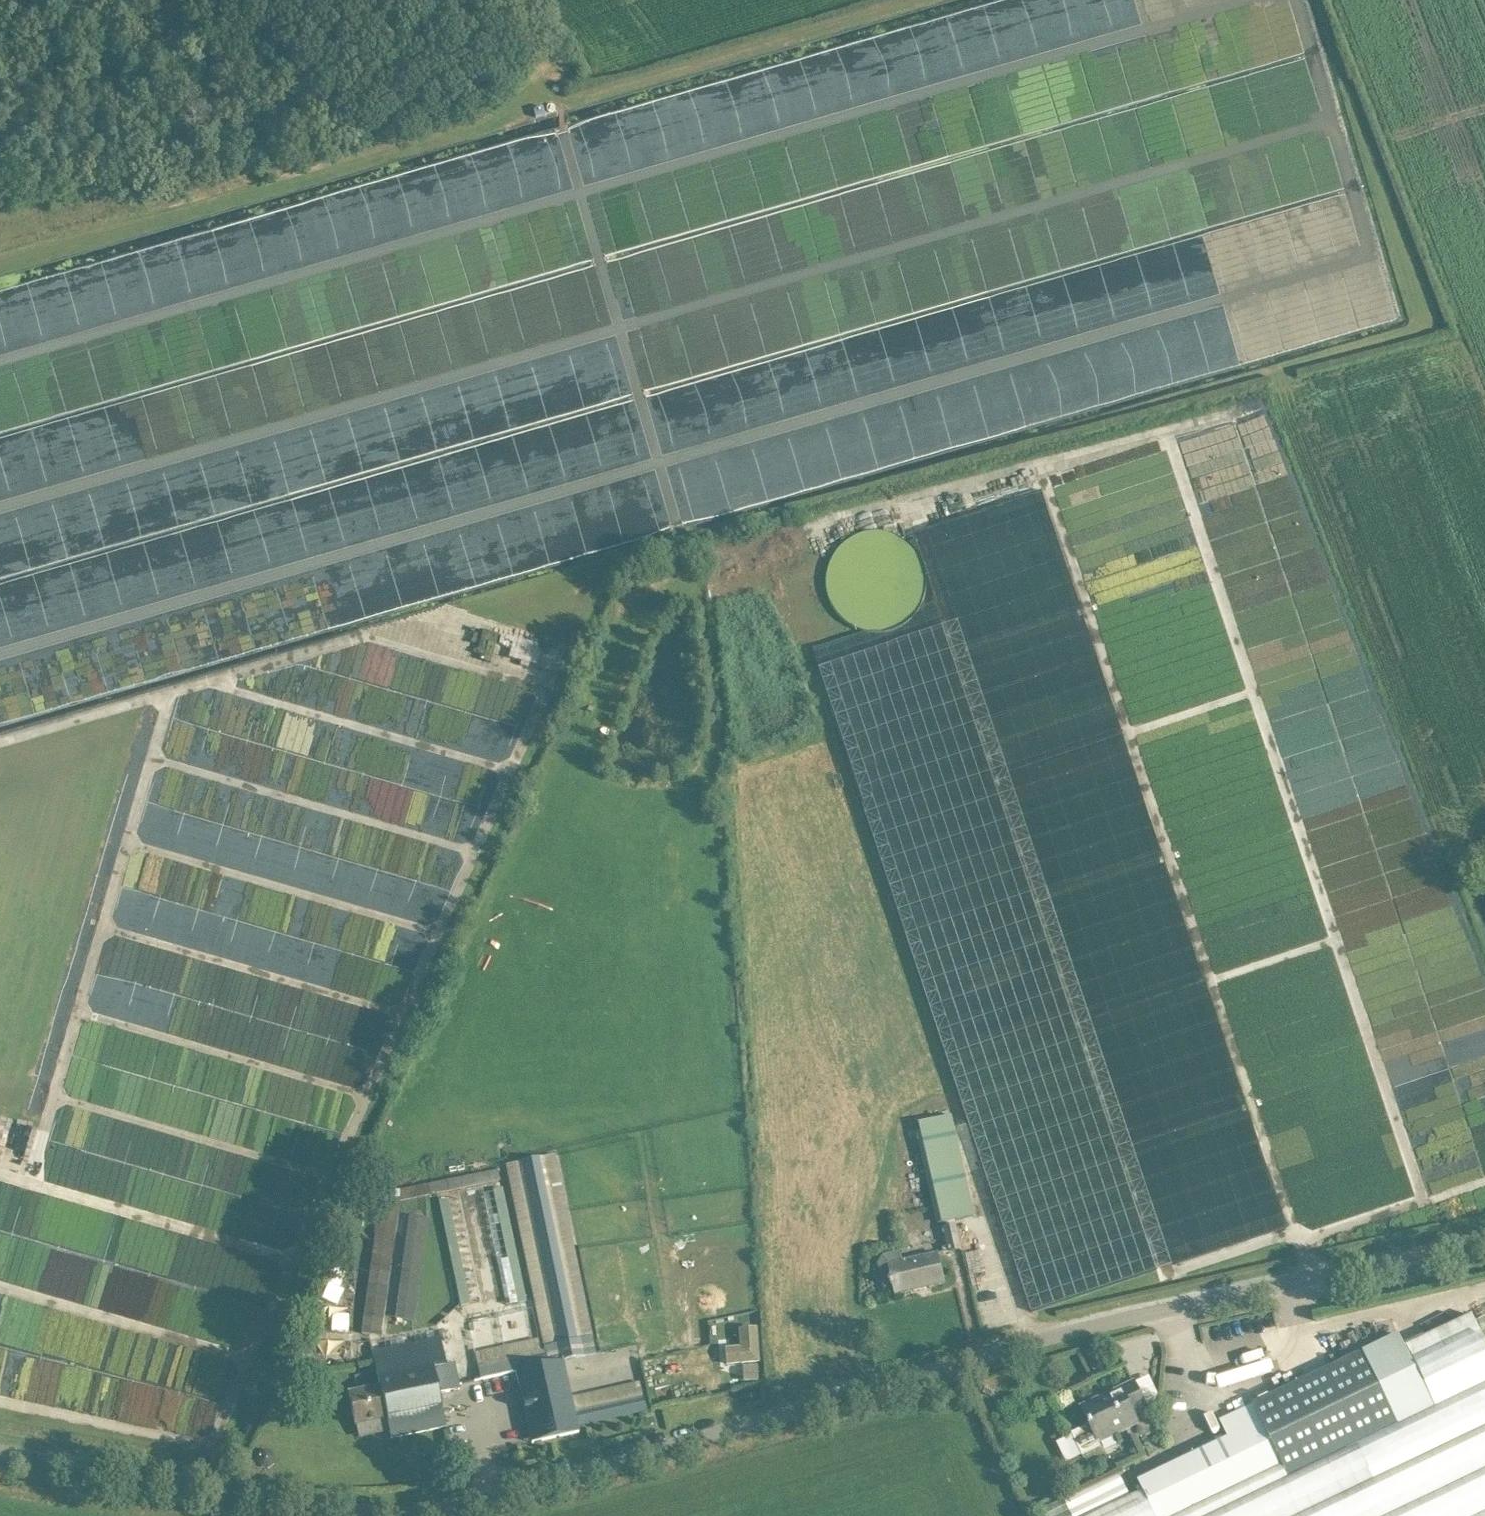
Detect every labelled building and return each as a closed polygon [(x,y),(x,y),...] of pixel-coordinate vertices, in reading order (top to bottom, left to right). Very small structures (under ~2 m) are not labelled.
[(920,1124),(943,1225),(976,1216),(953,1116),(920,1124)] [(554,1153),(507,1163),(549,1363),(564,1360),(596,1353),(554,1153)] [(955,1226),(944,1228),(950,1254),(961,1251),(955,1226)] [(884,1287),(892,1285),(892,1287),(895,1287),(896,1295),(945,1284),(938,1254),(904,1261),(902,1251),(877,1256),(884,1287)] [(1479,1322),(1476,1323),(1472,1315),(1406,1347),(1434,1407),(1289,1477),(1284,1466),(1181,1515),(1484,1515),(1484,1335),(1479,1322)] [(726,1363),(757,1361),(755,1329),(740,1330),(741,1348),(725,1349),(726,1363)] [(1400,1334),(1363,1352),(1254,1405),(1284,1466),(1289,1477),(1434,1407),(1406,1347),(1400,1334)] [(606,1336),(597,1338),(599,1349),(609,1347),(606,1336)] [(371,1351),(377,1379),(433,1367),(439,1393),(459,1389),(454,1363),(445,1365),(439,1337),(371,1351)] [(578,1431),(564,1362),(564,1360),(549,1363),(517,1370),(531,1441),(578,1431)] [(433,1367),(377,1379),(379,1389),(349,1395),(355,1425),(387,1419),(391,1438),(446,1427),(439,1393),(433,1367)] [(746,1367),(746,1380),(754,1379),(754,1367),(746,1367)] [(1100,1443),(1130,1428),(1126,1419),(1148,1409),(1134,1382),(1109,1394),(1111,1398),(1084,1412),(1090,1425),(1072,1434),(1084,1457),(1102,1448),(1100,1443)] [(1284,1466),(1254,1405),(1221,1421),(1229,1438),(1139,1481),(1143,1490),(1155,1515),(1181,1515),(1284,1466)] [(1130,1496),(1119,1473),(1043,1510),(1046,1515),(1090,1515),(1130,1496)] [(1130,1496),(1090,1515),(1155,1515),(1143,1490),(1130,1496)]
